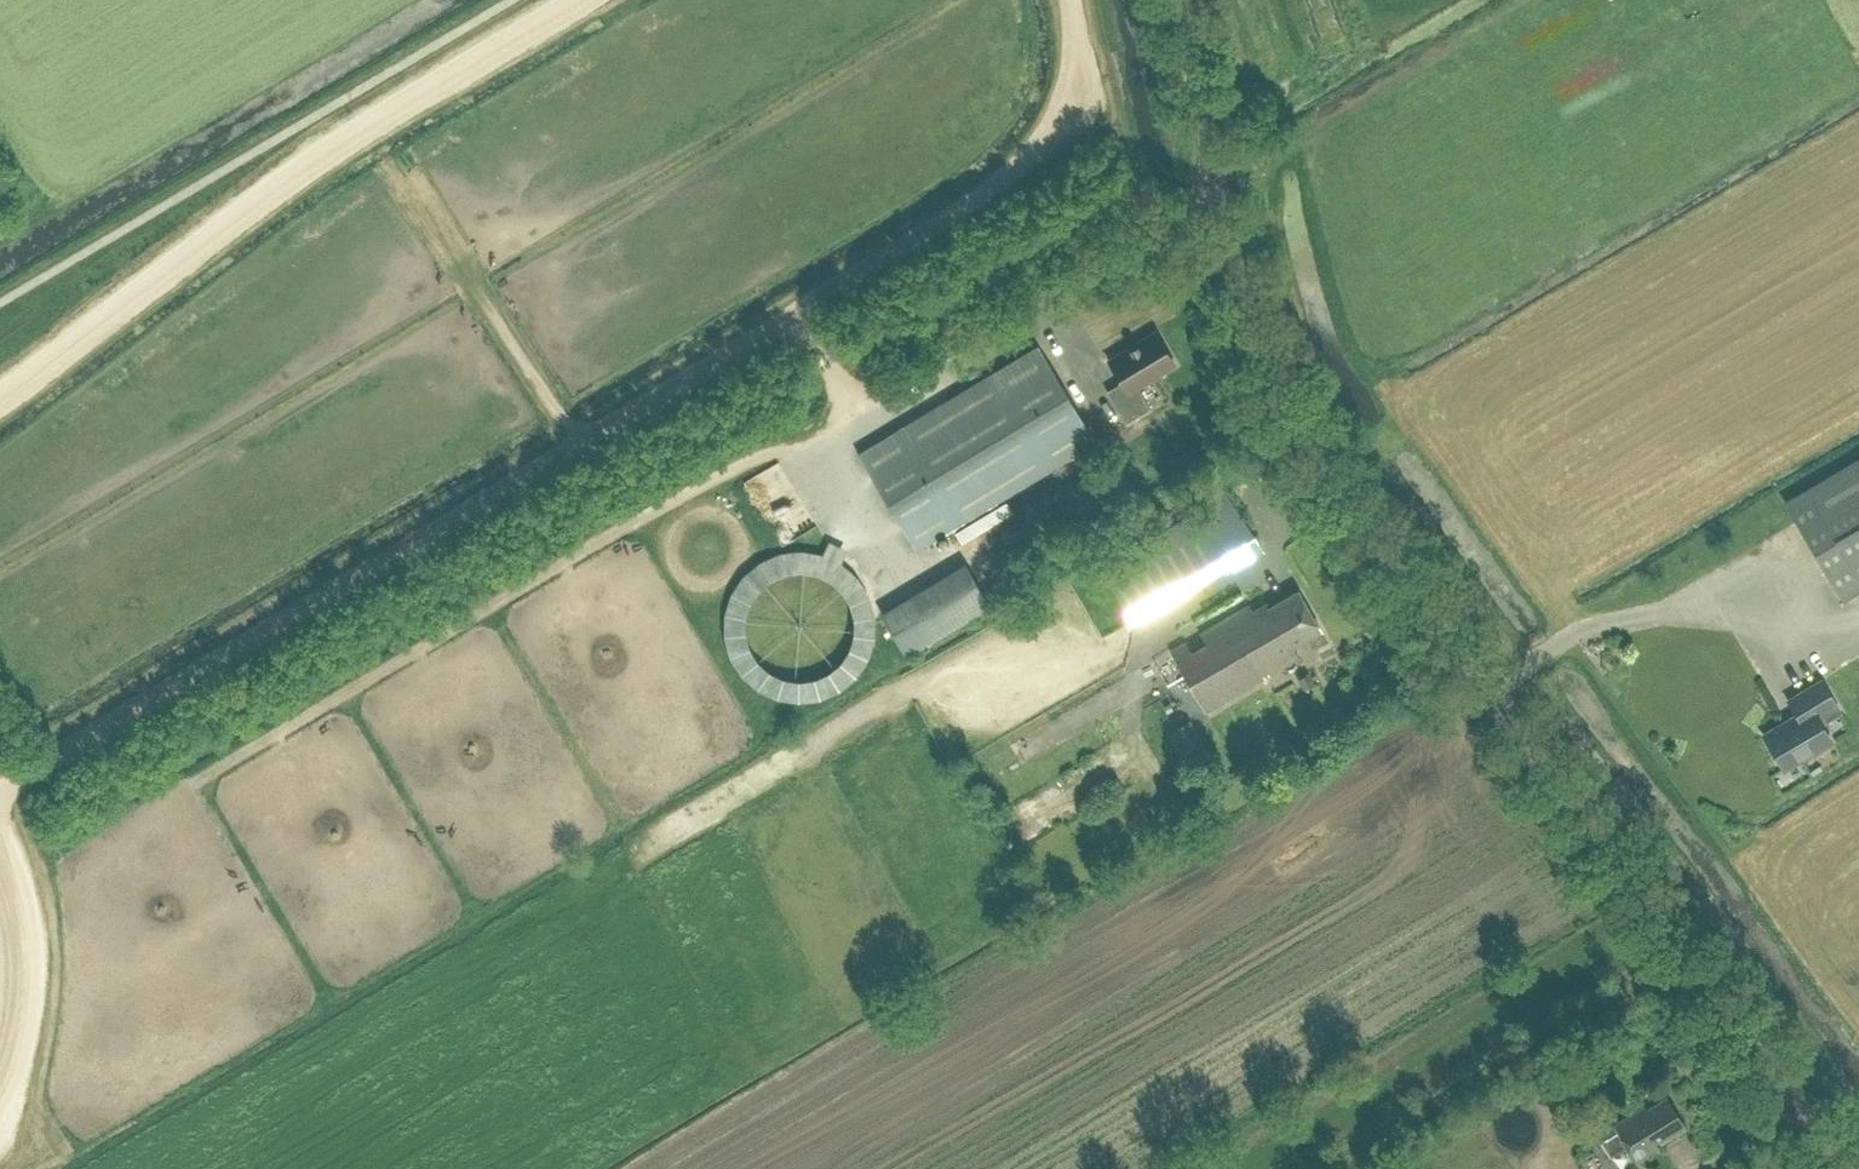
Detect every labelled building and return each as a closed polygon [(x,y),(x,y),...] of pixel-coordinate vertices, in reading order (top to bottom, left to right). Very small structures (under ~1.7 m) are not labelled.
[(1174,364),(1155,331),(1108,359),(1121,381),(1107,390),(1126,422),(1150,407),(1137,386),(1174,364)] [(1038,345),(858,454),(916,549),(1096,440),(1038,345)] [(1787,504),(1841,596),(1858,585),(1858,461),(1787,504)] [(1193,513),(1210,544),(1245,524),(1239,514),(1223,489),(1191,509),(1193,513)] [(1189,518),(1111,571),(1132,602),(1211,550),(1189,518)] [(882,613),(907,655),(990,605),(965,563),(882,613)] [(1249,604),(1200,633),(1205,641),(1191,650),(1186,641),(1170,650),(1205,711),(1298,656),(1292,646),(1321,630),(1297,589),(1269,606),(1266,601),(1252,609),(1249,604)] [(1788,700),(1796,714),(1763,734),(1783,768),(1830,740),(1820,723),(1839,711),(1821,680),(1788,700)] [(1609,1154),(1625,1144),(1635,1160),(1658,1146),(1655,1142),(1684,1124),(1666,1096),(1646,1109),(1643,1105),(1612,1124),(1597,1134),(1609,1154)]
